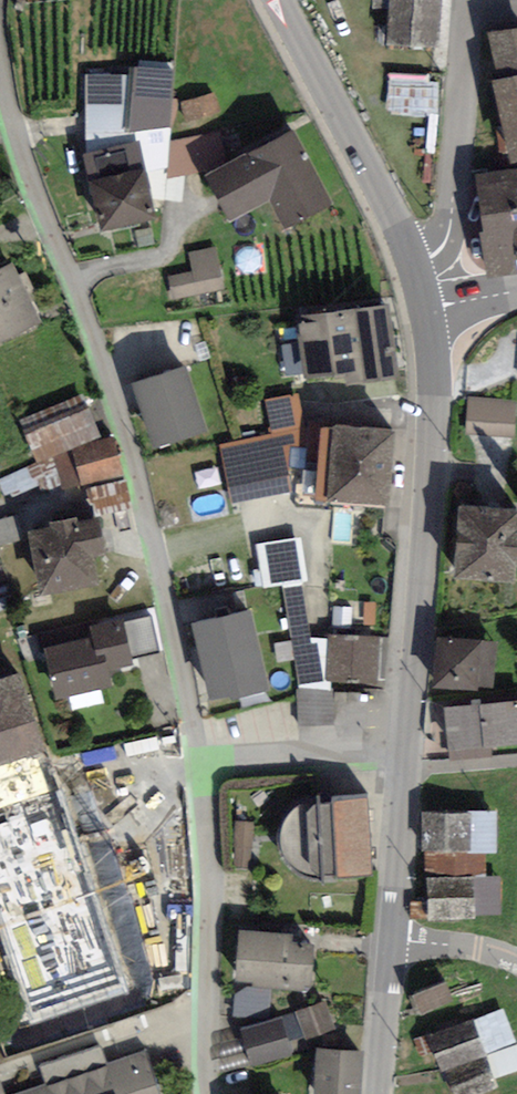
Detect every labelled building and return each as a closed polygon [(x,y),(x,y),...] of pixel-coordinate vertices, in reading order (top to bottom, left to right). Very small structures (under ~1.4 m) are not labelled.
[(387,42),(435,45),(438,0),(390,0),(387,42)] [(493,75),(512,153),(516,152),(516,22),(487,29),(498,74),(493,75)] [(133,75),(85,76),(87,148),(82,149),(89,178),(140,165),(153,214),(163,201),(180,200),(185,175),(205,171),(235,155),(223,127),(171,139),(172,66),(136,61),(133,75)] [(441,108),(442,71),(391,69),(389,107),(441,108)] [(217,91),(182,99),(187,119),(222,111),(217,91)] [(191,119),(194,131),(223,124),(220,112),(191,119)] [(235,155),(205,171),(229,215),(269,194),(285,223),(332,197),(292,124),(235,155)] [(470,171),(488,272),(516,267),(516,163),(470,171)] [(140,165),(89,178),(102,227),(153,214),(140,165)] [(188,273),(169,277),(173,297),(221,287),(212,246),(184,251),(188,273)] [(0,265),(0,339),(45,316),(15,257),(0,265)] [(296,312),(304,373),(334,368),(335,375),(346,373),(347,382),(399,371),(387,297),(296,312)] [(186,362),(134,378),(154,442),(206,426),(186,362)] [(83,391),(18,419),(35,459),(101,431),(83,391)] [(271,433),(217,443),(228,502),(293,490),(290,475),(314,471),(299,391),(265,398),(271,433)] [(516,401),(468,399),(466,433),(514,436),(516,401)] [(395,426),(333,421),(328,494),(390,498),(395,426)] [(112,436),(70,447),(79,482),(121,471),(112,436)] [(123,480),(87,487),(92,513),(128,506),(123,480)] [(458,502),(454,572),(515,575),(516,560),(516,505),(458,502)] [(26,535),(20,510),(0,514),(0,541),(26,535)] [(97,516),(29,530),(41,591),(99,579),(93,553),(104,551),(97,516)] [(211,614),(250,603),(245,586),(206,596),(211,614)] [(253,606),(193,619),(212,698),(272,684),(253,606)] [(92,637),(48,646),(58,696),(114,685),(111,672),(130,668),(119,616),(89,622),(92,637)] [(383,635),(330,631),(326,678),(379,682),(383,635)] [(497,638),(437,632),(431,682),(478,687),(476,680),(492,682),(497,638)] [(16,840),(71,822),(19,669),(0,675),(0,792),(16,840)] [(444,703),(448,744),(516,737),(516,695),(444,703)] [(366,793),(332,796),(339,875),(372,872),(366,793)] [(497,809),(423,808),(422,849),(496,850),(497,809)] [(237,816),(237,864),(256,864),(256,816),(237,816)] [(145,823),(18,864),(38,927),(166,885),(145,823)] [(471,873),(427,876),(429,919),(474,916),(471,873)] [(289,929),(241,924),(235,977),(313,985),(317,940),(288,937),(289,929)] [(452,999),(445,979),(410,991),(417,1011),(452,999)] [(291,1009),(240,1026),(253,1064),(290,1052),(286,1038),(304,1032),(306,1040),(337,1029),(324,993),(289,1005),(291,1009)] [(473,1017),(433,1035),(460,1093),(477,1093),(502,1083),(473,1017)] [(317,1044),(314,1093),(360,1093),(362,1047),(317,1044)] [(8,1093),(163,1093),(147,1047),(8,1093)]
